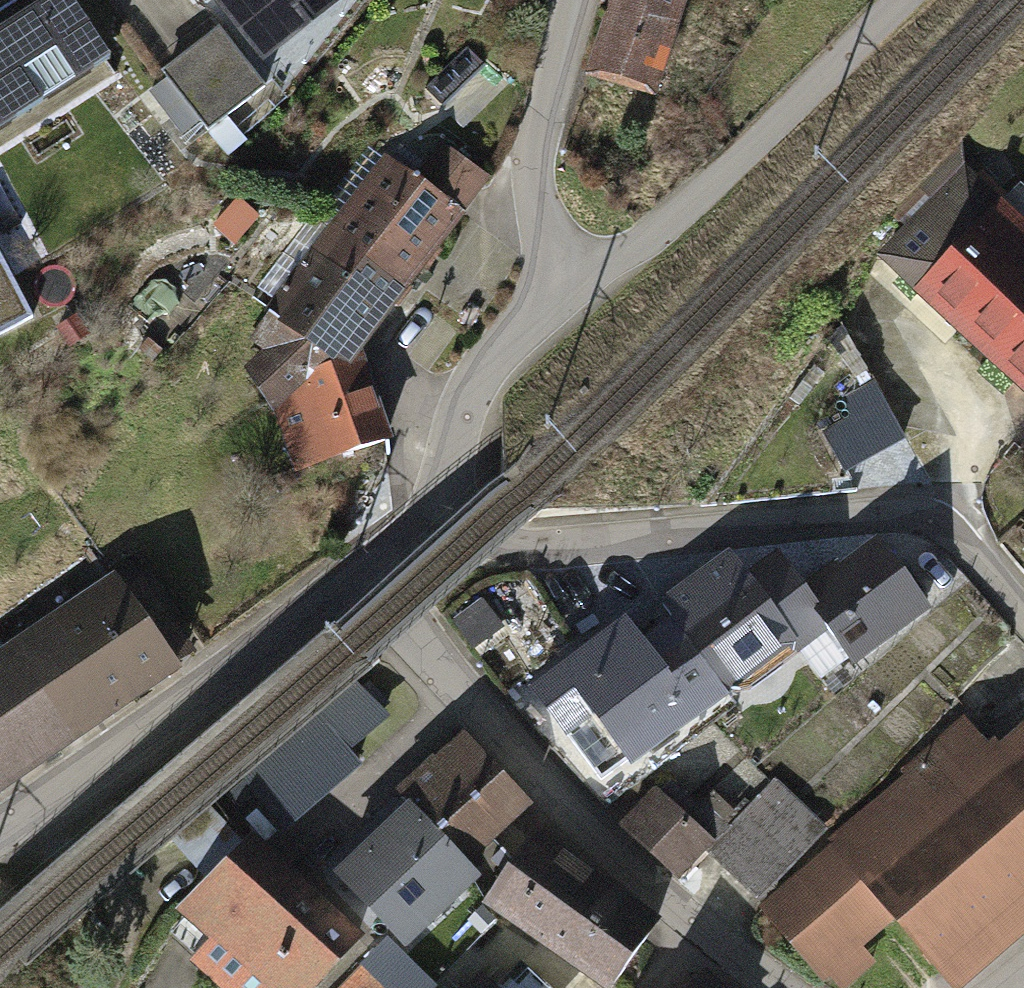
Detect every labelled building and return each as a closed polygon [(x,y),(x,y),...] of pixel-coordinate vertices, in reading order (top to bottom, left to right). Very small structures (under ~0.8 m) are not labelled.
[(121,50),(90,0),(16,0),(0,10),(0,125),(121,50)] [(269,50),(327,0),(226,0),(269,50)] [(596,74),(654,90),(680,0),(618,0),(596,74)] [(231,21),(178,67),(230,126),(284,80),(231,21)] [(429,146),(410,173),(458,207),(463,211),(482,184),(429,146)] [(333,235),(401,285),(458,207),(410,173),(389,158),(333,235)] [(1010,194),(982,167),(897,256),(1023,376),(1023,179),(1010,194)] [(53,306),(0,222),(0,339),(53,306)] [(401,285),(333,235),(275,315),(321,349),(354,350),(401,285)] [(290,474),(384,444),(354,350),(321,349),(275,315),(256,369),(290,474)] [(904,430),(874,379),(843,397),(850,410),(822,426),(844,464),(904,430)] [(809,593),(831,625),(855,658),(941,598),(895,533),(809,593)] [(680,624),(731,696),(831,625),(809,593),(780,553),(754,571),(737,548),(663,601),(680,624)] [(61,614),(120,698),(177,658),(118,574),(61,614)] [(731,696),(680,624),(664,635),(641,603),(532,681),(605,785),(731,696)] [(61,614),(0,656),(0,781),(120,698),(61,614)] [(1023,892),(1023,726),(996,750),(966,716),(842,825),(828,838),(903,922),(941,965),(1023,892)] [(417,809),(472,869),(541,805),(472,732),(404,795),(417,809)] [(701,811),(666,786),(630,830),(694,881),(717,853),(843,980),(880,960),(872,951),(903,922),(828,838),(842,825),(782,775),(744,813),(721,792),(701,811)] [(472,869),(417,809),(340,881),(395,940),(472,869)] [(660,908),(543,826),(489,901),(607,984),(660,908)] [(257,839),(187,920),(215,944),(201,960),(235,987),(381,987),(403,962),(257,839)] [(526,959),(498,987),(555,987),(526,959)] [(708,966),(689,987),(733,987),(708,966)] [(470,975),(458,987),(483,987),(470,975)]
